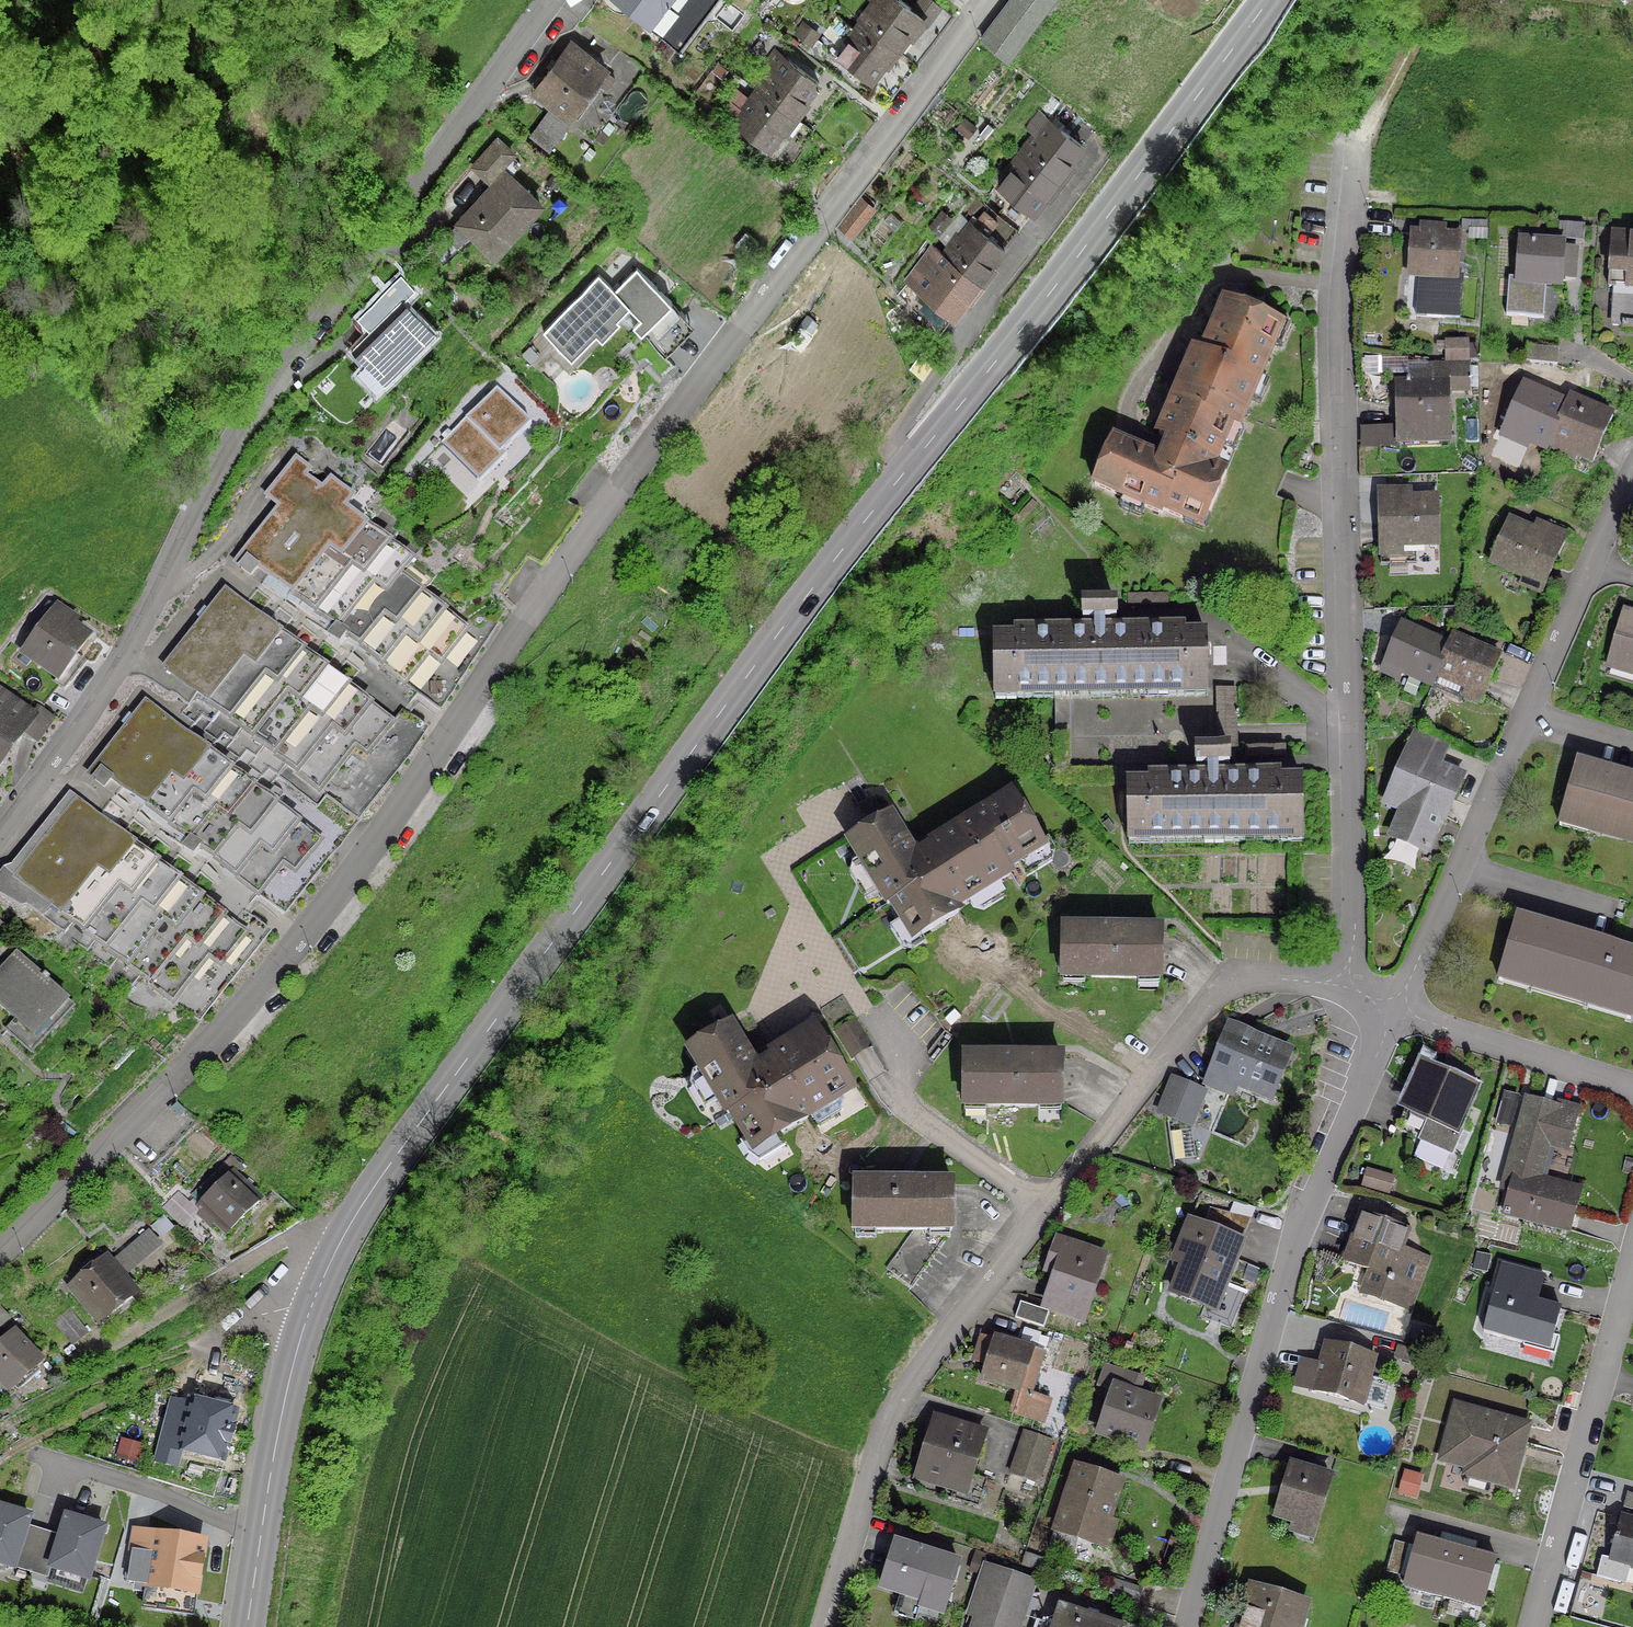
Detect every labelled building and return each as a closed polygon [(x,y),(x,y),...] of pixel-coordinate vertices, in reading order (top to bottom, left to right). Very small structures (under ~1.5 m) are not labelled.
[(675,46),(710,0),(614,0),(675,46)] [(859,24),(892,49),(916,17),(917,18),(918,16),(896,0),(866,0),(869,2),(861,13),(864,16),(859,24)] [(982,40),(1009,61),(1056,0),(1013,0),(982,40)] [(870,81),(869,80),(892,49),(859,24),(853,31),(850,29),(841,40),(845,43),(834,57),(868,82),(870,81)] [(602,71),(566,43),(531,91),(567,117),(602,71)] [(762,84),(757,91),(790,116),(813,85),(815,86),(816,84),(782,58),(786,52),(775,44),(760,64),(767,70),(759,81),(762,84)] [(739,107),(742,110),(731,124),(766,150),(768,148),(767,148),(790,116),(757,91),(751,98),(748,96),(739,107)] [(1027,146),(1021,154),(1049,176),(1059,162),(1064,166),(1078,148),(1079,149),(1080,147),(1046,121),(1056,103),(1048,97),(1024,127),(1032,133),(1023,144),(1027,146)] [(509,154),(494,141),(471,167),(486,180),(509,154)] [(1006,173),(996,187),(1030,213),(1031,211),(1030,211),(1043,193),(1038,189),(1049,176),(1021,154),(1015,162),(1012,159),(1003,170),(1006,173)] [(502,173),(456,224),(491,256),(537,204),(502,173)] [(806,195),(799,189),(790,199),(799,207),(803,202),(806,195)] [(949,249),(943,256),(971,278),(982,264),(987,268),(1000,250),(1001,251),(1002,249),(983,235),(994,221),(981,211),(970,225),(968,223),(968,224),(956,215),(936,240),(949,249)] [(855,226),(843,217),(836,227),(847,236),(855,226)] [(1468,223),(1468,232),(1482,232),(1483,223),(1468,223)] [(1580,241),(1581,226),(1556,224),(1555,239),(1580,241)] [(1457,238),(1408,235),(1405,275),(1426,277),(1423,318),(1456,320),(1459,277),(1454,277),(1457,238)] [(1613,270),(1609,326),(1619,327),(1619,331),(1632,332),(1632,236),(1611,235),(1608,270),(1613,270)] [(1513,280),(1506,280),(1503,316),(1534,318),(1537,284),(1557,285),(1560,247),(1516,243),(1513,280)] [(934,261),(925,273),(917,265),(905,279),(907,281),(893,296),(935,335),(952,313),(965,295),(961,291),(971,278),(943,256),(937,264),(934,261)] [(672,308),(636,272),(613,294),(629,310),(641,323),(633,331),(641,339),(672,308)] [(372,360),(388,376),(430,334),(399,302),(411,290),(398,277),(375,300),(387,312),(349,351),(366,367),(372,360)] [(613,294),(598,280),(542,335),(571,364),(596,340),(602,345),(620,328),(616,324),(629,310),(613,294)] [(1155,439),(1167,444),(1212,463),(1227,426),(1234,429),(1249,395),(1246,394),(1253,378),(1256,379),(1270,345),(1265,343),(1273,325),(1222,304),(1199,357),(1191,353),(1155,439)] [(1463,344),(1444,344),(1444,361),(1463,361),(1463,344)] [(1523,346),(1520,375),(1534,377),(1536,364),(1554,365),(1556,349),(1523,346)] [(1393,385),(1394,443),(1446,442),(1445,390),(1465,390),(1464,368),(1426,369),(1427,377),(1414,377),(1414,384),(1406,385),(1406,382),(1403,383),(1403,385),(1393,385)] [(1517,391),(1500,431),(1543,450),(1546,443),(1561,410),(1517,391)] [(498,452),(526,425),(493,392),(445,439),(482,476),(502,456),(498,452)] [(1590,463),(1609,418),(1566,399),(1561,410),(1546,443),(1590,463)] [(1223,474),(1209,468),(1212,463),(1167,444),(1158,464),(1109,443),(1091,486),(1125,500),(1126,497),(1142,504),(1141,507),(1158,515),(1160,511),(1182,520),(1186,510),(1204,518),(1223,474)] [(346,507),(356,495),(332,476),(322,489),(304,475),(311,468),(296,456),(265,496),(277,505),(233,562),(242,569),(249,561),(292,594),(327,547),(343,559),(369,524),(346,507)] [(1377,547),(1435,545),(1434,500),(1400,500),(1400,492),(1375,492),(1377,547)] [(1487,563),(1541,587),(1563,537),(1540,527),(1533,525),(1530,533),(1505,522),(1487,563)] [(361,576),(389,539),(369,524),(343,559),(327,547),(292,594),(289,597),(311,614),(347,566),(361,576)] [(371,609),(400,573),(413,556),(389,539),(361,576),(347,566),(311,614),(333,630),(358,599),(371,609)] [(393,627),(423,590),(400,573),(371,609),(358,599),(333,630),(326,639),(336,647),(343,638),(356,648),(381,617),(393,627)] [(381,617),(356,648),(378,666),(403,635),(415,644),(445,608),(423,590),(393,627),(381,617)] [(277,635),(222,591),(161,668),(204,703),(240,658),(252,667),(277,635)] [(1113,621),(1113,606),(1079,606),(1079,622),(1113,621)] [(403,635),(378,666),(401,684),(426,653),(437,662),(467,625),(445,608),(415,644),(403,635)] [(21,654),(54,678),(83,640),(68,629),(72,624),(54,610),(44,624),(34,616),(25,629),(35,636),(21,654)] [(1622,614),(1609,659),(1632,666),(1632,617),(1622,614)] [(1398,627),(1382,666),(1428,686),(1433,676),(1445,647),(1398,627)] [(1203,689),(1202,634),(990,637),(991,693),(1203,689)] [(252,667),(240,658),(204,703),(226,721),(262,675),(274,685),(299,653),(277,635),(252,667)] [(1449,637),(1445,647),(1433,676),(1463,689),(1460,697),(1476,704),(1496,657),(1449,637)] [(226,721),(249,738),(284,693),(296,703),(322,670),(299,653),(274,685),(262,675),(226,721)] [(284,693),(249,738),(271,756),(307,711),(319,720),(344,688),(322,670),(296,703),(284,693)] [(307,711),(271,756),(293,774),(329,729),(341,738),(366,706),(344,688),(319,720),(307,711)] [(1237,693),(1219,694),(1220,721),(1238,720),(1237,693)] [(29,720),(0,699),(0,759),(29,720)] [(205,753),(142,703),(121,729),(127,734),(91,780),(100,788),(107,779),(143,807),(167,775),(180,785),(205,753)] [(329,729),(293,774),(316,791),(351,746),(363,756),(389,724),(366,706),(341,738),(329,729)] [(1440,820),(1442,817),(1458,779),(1434,768),(1443,747),(1413,734),(1386,797),(1402,804),(1388,837),(1423,852),(1437,819),(1440,820)] [(1226,767),(1226,751),(1192,752),(1193,767),(1226,767)] [(202,803),(228,771),(205,753),(180,785),(167,775),(143,807),(165,824),(190,793),(202,803)] [(1574,764),(1559,816),(1589,825),(1587,831),(1632,844),(1632,781),(1574,764)] [(225,821),(251,789),(228,771),(202,803),(190,793),(165,824),(187,842),(212,811),(225,821)] [(1298,780),(1124,783),(1125,838),(1299,835),(1298,780)] [(247,838),(272,806),(251,789),(225,821),(212,811),(187,842),(180,851),(190,859),(197,850),(210,860),(235,829),(247,838)] [(1024,858),(1023,856),(1038,846),(1008,796),(928,845),(930,849),(913,860),(887,817),(845,843),(865,875),(867,873),(876,888),(874,889),(884,905),(887,903),(904,931),(910,927),(916,937),(955,913),(952,909),(1007,875),(1005,870),(1024,858)] [(131,847),(74,801),(12,878),(58,914),(94,869),(105,879),(131,847)] [(269,856),(295,824),(272,806),(247,838),(235,829),(210,860),(232,878),(257,847),(269,856)] [(279,864),(291,874),(317,842),(295,824),(269,856),(257,847),(232,878),(255,896),(279,864)] [(94,869),(58,914),(80,932),(116,887),(128,897),(153,864),(131,847),(105,879),(94,869)] [(116,887),(80,932),(102,950),(138,905),(150,914),(176,882),(153,864),(128,897),(116,887)] [(138,905),(102,950),(125,967),(160,923),(172,932),(198,900),(176,882),(150,914),(138,905)] [(160,923),(125,967),(147,985),(183,940),(195,950),(220,918),(198,900),(172,932),(160,923)] [(772,915),(769,909),(760,914),(764,920),(772,915)] [(183,940),(147,985),(169,1003),(205,958),(217,968),(243,935),(220,918),(195,950),(183,940)] [(1632,994),(1632,954),(1515,919),(1498,976),(1627,1015),(1632,994)] [(1059,978),(1156,979),(1157,932),(1060,930),(1059,978)] [(28,1054),(70,1008),(44,983),(46,980),(41,976),(39,979),(13,954),(1,967),(5,971),(0,977),(0,1009),(12,1020),(2,1031),(28,1054)] [(819,1103),(826,1104),(848,1091),(810,1029),(769,1054),(771,1058),(753,1070),(727,1027),(686,1053),(706,1085),(708,1083),(717,1098),(715,1100),(725,1116),(728,1114),(745,1141),(751,1137),(757,1147),(808,1116),(805,1111),(819,1103)] [(1268,1098),(1286,1054),(1225,1029),(1207,1073),(1268,1098)] [(961,1058),(961,1105),(1058,1107),(1059,1059),(961,1058)] [(1469,1090),(1419,1068),(1402,1107),(1425,1118),(1415,1140),(1449,1154),(1459,1132),(1452,1129),(1469,1090)] [(1201,1093),(1185,1086),(1171,1120),(1188,1126),(1201,1093)] [(820,1111),(827,1129),(873,1111),(866,1093),(820,1111)] [(1500,1215),(1565,1233),(1577,1190),(1535,1179),(1544,1145),(1564,1150),(1572,1120),(1553,1114),(1554,1108),(1524,1100),(1505,1171),(1512,1173),(1500,1215)] [(219,1167),(225,1173),(236,1162),(230,1156),(219,1167)] [(1371,1170),(1367,1186),(1397,1193),(1401,1177),(1371,1170)] [(212,1222),(224,1234),(255,1203),(228,1175),(197,1207),(202,1211),(196,1217),(206,1227),(212,1222)] [(949,1184),(851,1183),(850,1231),(911,1231),(883,1270),(907,1289),(937,1247),(937,1232),(948,1232),(949,1184)] [(1183,1259),(1169,1293),(1204,1307),(1213,1286),(1220,1289),(1238,1243),(1235,1242),(1246,1220),(1208,1210),(1201,1228),(1187,1222),(1174,1255),(1183,1259)] [(1385,1278),(1377,1299),(1404,1309),(1422,1260),(1403,1253),(1404,1252),(1397,1249),(1403,1232),(1360,1216),(1351,1243),(1346,1242),(1340,1260),(1344,1261),(1344,1263),(1385,1278)] [(115,1259),(114,1258),(113,1259),(125,1274),(156,1247),(145,1233),(115,1259)] [(1043,1306),(1079,1318),(1099,1258),(1054,1243),(1048,1260),(1058,1264),(1043,1306)] [(68,1289),(96,1324),(132,1294),(104,1259),(68,1289)] [(1498,1265),(1480,1334),(1521,1345),(1523,1337),(1548,1344),(1557,1309),(1534,1303),(1541,1277),(1498,1265)] [(1017,1303),(1012,1318),(1040,1328),(1045,1313),(1017,1303)] [(65,1311),(51,1321),(69,1345),(83,1334),(65,1311)] [(979,1354),(986,1356),(978,1381),(1016,1392),(1010,1413),(1039,1422),(1046,1400),(1028,1394),(1041,1354),(1030,1351),(1035,1335),(1022,1331),(1017,1347),(992,1339),(989,1348),(981,1346),(979,1354)] [(0,1343),(0,1385),(6,1392),(38,1363),(11,1333),(0,1343)] [(1372,1358),(1322,1345),(1309,1391),(1359,1405),(1372,1358)] [(1392,1358),(1407,1362),(1410,1352),(1395,1348),(1392,1358)] [(227,1378),(198,1370),(191,1399),(220,1407),(227,1378)] [(1097,1433),(1139,1447),(1153,1404),(1128,1396),(1134,1378),(1122,1373),(1115,1391),(1112,1390),(1097,1433)] [(189,1403),(177,1450),(219,1461),(231,1414),(189,1403)] [(1525,1426),(1453,1406),(1438,1460),(1466,1468),(1468,1462),(1487,1468),(1484,1480),(1508,1487),(1525,1426)] [(981,1435),(931,1420),(913,1478),(962,1493),(959,1502),(973,1506),(982,1480),(968,1476),(981,1435)] [(1034,1484),(1048,1442),(1021,1433),(1007,1474),(1034,1484)] [(1065,1558),(1071,1538),(1102,1548),(1110,1523),(1104,1521),(1117,1481),(1096,1474),(1098,1466),(1086,1464),(1084,1471),(1073,1467),(1068,1483),(1062,1481),(1048,1524),(1054,1526),(1052,1532),(1054,1533),(1048,1551),(1065,1558)] [(1272,1515),(1312,1527),(1327,1479),(1287,1467),(1272,1515)] [(1398,1493),(1411,1496),(1416,1478),(1403,1474),(1398,1493)] [(1624,1493),(1620,1508),(1632,1512),(1632,1495),(1624,1493)] [(0,1505),(0,1561),(12,1564),(27,1513),(0,1505)] [(143,1593),(140,1608),(188,1616),(200,1544),(151,1536),(155,1510),(141,1508),(136,1534),(130,1533),(127,1552),(131,1552),(126,1583),(133,1584),(132,1591),(143,1593)] [(103,1525),(64,1513),(48,1565),(87,1577),(103,1525)] [(1617,1519),(1605,1561),(1599,1559),(1593,1580),(1614,1586),(1620,1565),(1632,1568),(1632,1523),(1617,1519)] [(1440,1597),(1453,1550),(1415,1539),(1403,1581),(1421,1586),(1419,1592),(1440,1597)] [(1391,1542),(1383,1572),(1398,1576),(1406,1546),(1391,1542)] [(956,1566),(891,1545),(878,1587),(919,1600),(916,1608),(940,1615),(956,1566)] [(1480,1602),(1491,1560),(1453,1550),(1440,1597),(1461,1603),(1462,1597),(1480,1602)] [(1018,1567),(1046,1575),(1050,1564),(1021,1556),(1018,1567)] [(989,1573),(974,1626),(1022,1626),(1034,1586),(989,1573)] [(1135,1604),(1140,1589),(1110,1579),(1105,1594),(1135,1604)] [(1302,1604),(1250,1588),(1238,1626),(1295,1626),(1302,1604)] [(1057,1608),(1051,1626),(1115,1626),(1057,1608)]
